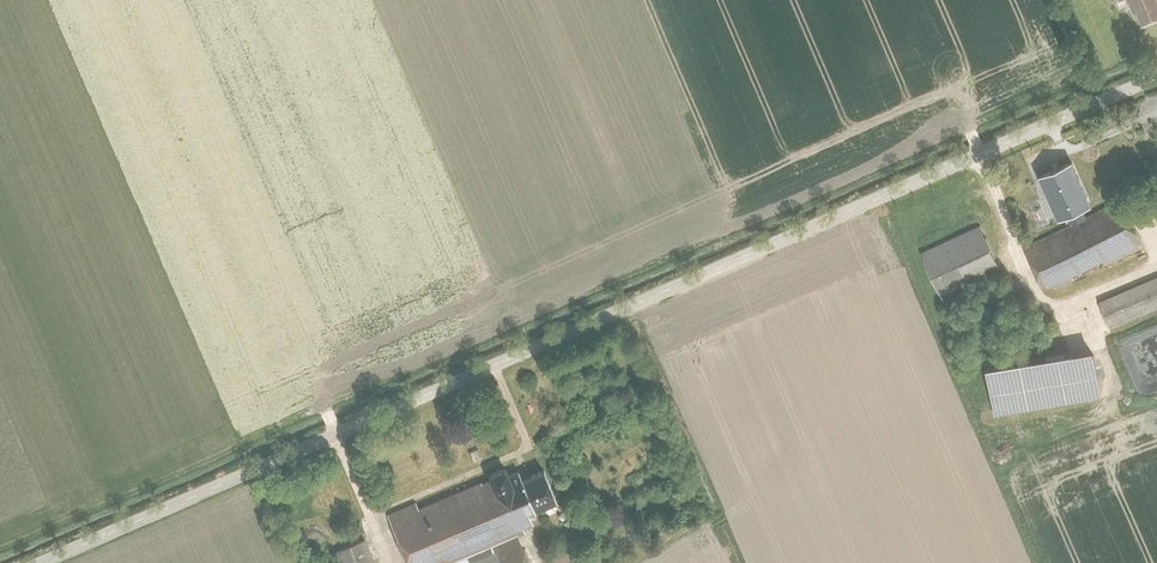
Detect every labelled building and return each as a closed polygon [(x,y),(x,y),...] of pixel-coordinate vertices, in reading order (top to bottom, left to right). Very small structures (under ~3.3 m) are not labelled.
[(1133,10),(1137,8),(1143,21),(1156,16),(1156,0),(1129,0),(1133,10)] [(1073,160),(1039,176),(1060,219),(1067,215),(1083,207),(1094,203),(1073,160)] [(1026,247),(1045,288),(1143,243),(1123,201),(1026,247)] [(1083,207),(1067,215),(1071,224),(1088,217),(1083,207)] [(982,225),(923,252),(942,293),(1001,265),(982,225)] [(1100,300),(1112,327),(1156,308),(1156,276),(1100,300)] [(1093,350),(988,367),(996,416),(1101,399),(1093,350)] [(391,522),(409,562),(446,562),(538,524),(533,511),(520,481),(515,470),(391,522)] [(520,481),(533,511),(559,500),(546,470),(520,481)] [(365,538),(334,551),(339,562),(375,562),(365,538)] [(519,541),(470,562),(529,562),(519,541)]
